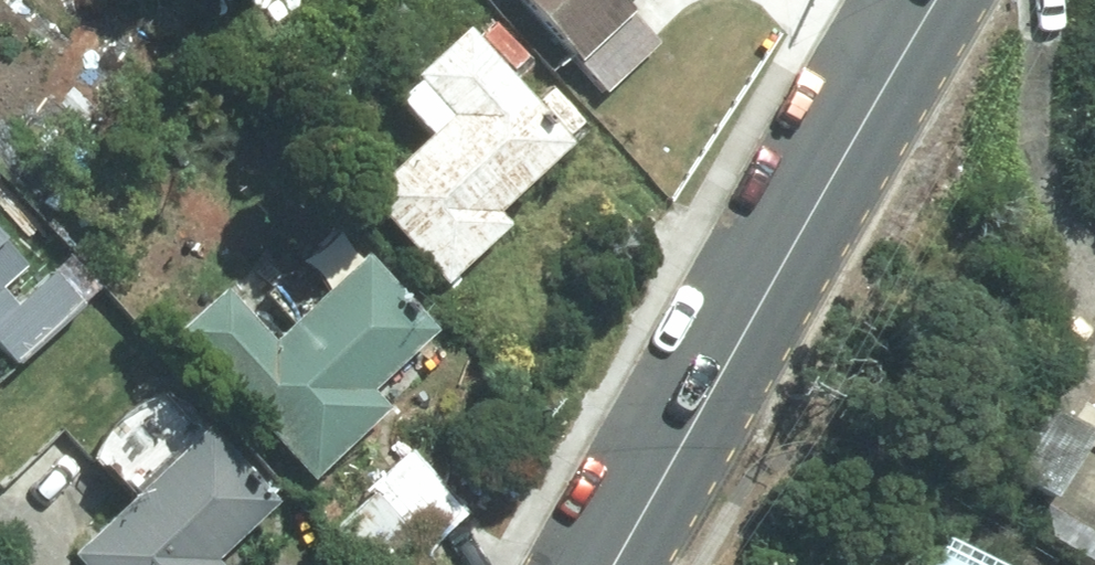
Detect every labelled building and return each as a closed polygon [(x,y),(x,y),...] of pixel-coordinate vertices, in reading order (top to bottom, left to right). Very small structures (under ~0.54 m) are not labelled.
[(603,79),(652,33),(621,0),(528,0),(603,79)] [(370,193),(453,282),(515,224),(502,210),(576,141),(470,29),(400,93),(436,132),(370,193)] [(28,314),(2,285),(27,263),(0,234),(0,339),(28,314)] [(177,334),(309,478),(388,406),(377,393),(443,333),(368,251),(277,334),(231,285),(177,334)] [(1052,487),(1094,421),(1036,384),(994,451),(1052,487)] [(86,564),(219,564),(212,558),(277,496),(206,422),(72,550),(86,564)] [(377,486),(426,542),(465,509),(415,453),(377,486)] [(332,525),(368,564),(401,564),(426,542),(377,486),(332,525)] [(927,532),(909,564),(987,564),(927,532)]
